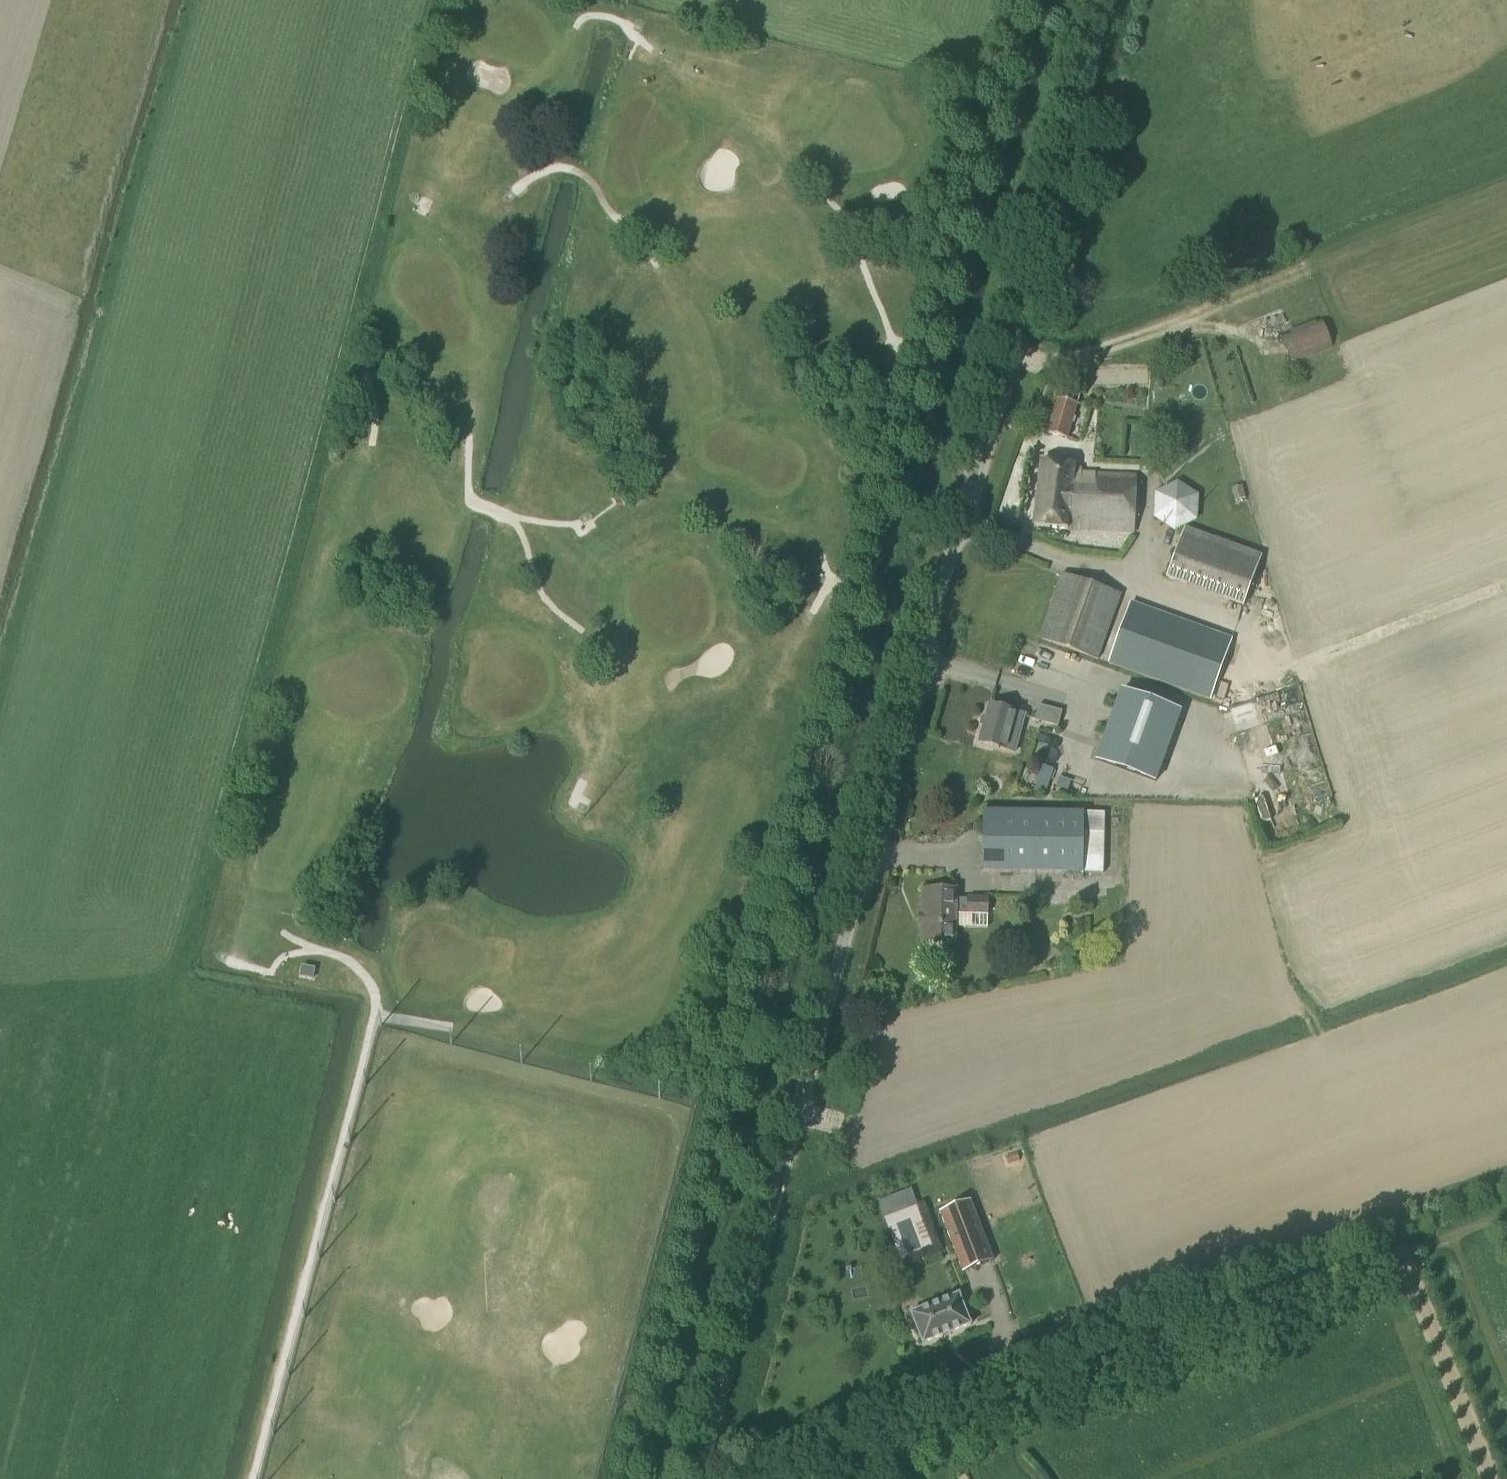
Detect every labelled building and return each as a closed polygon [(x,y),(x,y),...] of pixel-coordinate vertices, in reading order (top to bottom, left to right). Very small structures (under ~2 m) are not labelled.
[(1321,318),(1280,334),(1291,363),(1332,346),(1321,318)] [(1060,388),(1057,399),(1047,434),(1066,439),(1079,393),(1060,388)] [(1134,533),(1136,476),(1074,473),(1074,465),(1041,462),(1034,526),(1068,530),(1068,529),(1134,533)] [(1177,481),(1155,493),(1153,518),(1175,532),(1197,520),(1199,495),(1177,481)] [(1236,501),(1246,498),(1243,485),(1232,488),(1236,501)] [(1166,578),(1244,606),(1262,555),(1185,527),(1166,578)] [(1097,660),(1120,596),(1061,574),(1038,638),(1097,660)] [(1232,640),(1163,615),(1130,603),(1108,663),(1163,684),(1210,700),(1232,640)] [(1181,714),(1120,692),(1094,763),(1155,785),(1181,714)] [(1037,705),(1033,721),(1056,727),(1060,711),(1037,705)] [(1013,753),(1023,715),(987,706),(977,743),(1013,753)] [(1044,764),(1038,787),(1049,790),(1054,766),(1044,764)] [(1105,814),(1083,813),(982,812),(981,872),(1104,874),(1105,814)] [(988,897),(955,897),(955,890),(921,890),(921,916),(926,916),(926,943),(954,944),(955,916),(989,916),(988,897)] [(963,1272),(992,1261),(970,1201),(940,1212),(963,1272)] [(922,1345),(970,1325),(958,1294),(910,1314),(922,1345)] [(1060,1317),(1053,1320),(1056,1328),(1064,1324),(1068,1322),(1066,1318),(1062,1320),(1060,1317)] [(771,1447),(768,1439),(757,1444),(761,1452),(771,1447)]
